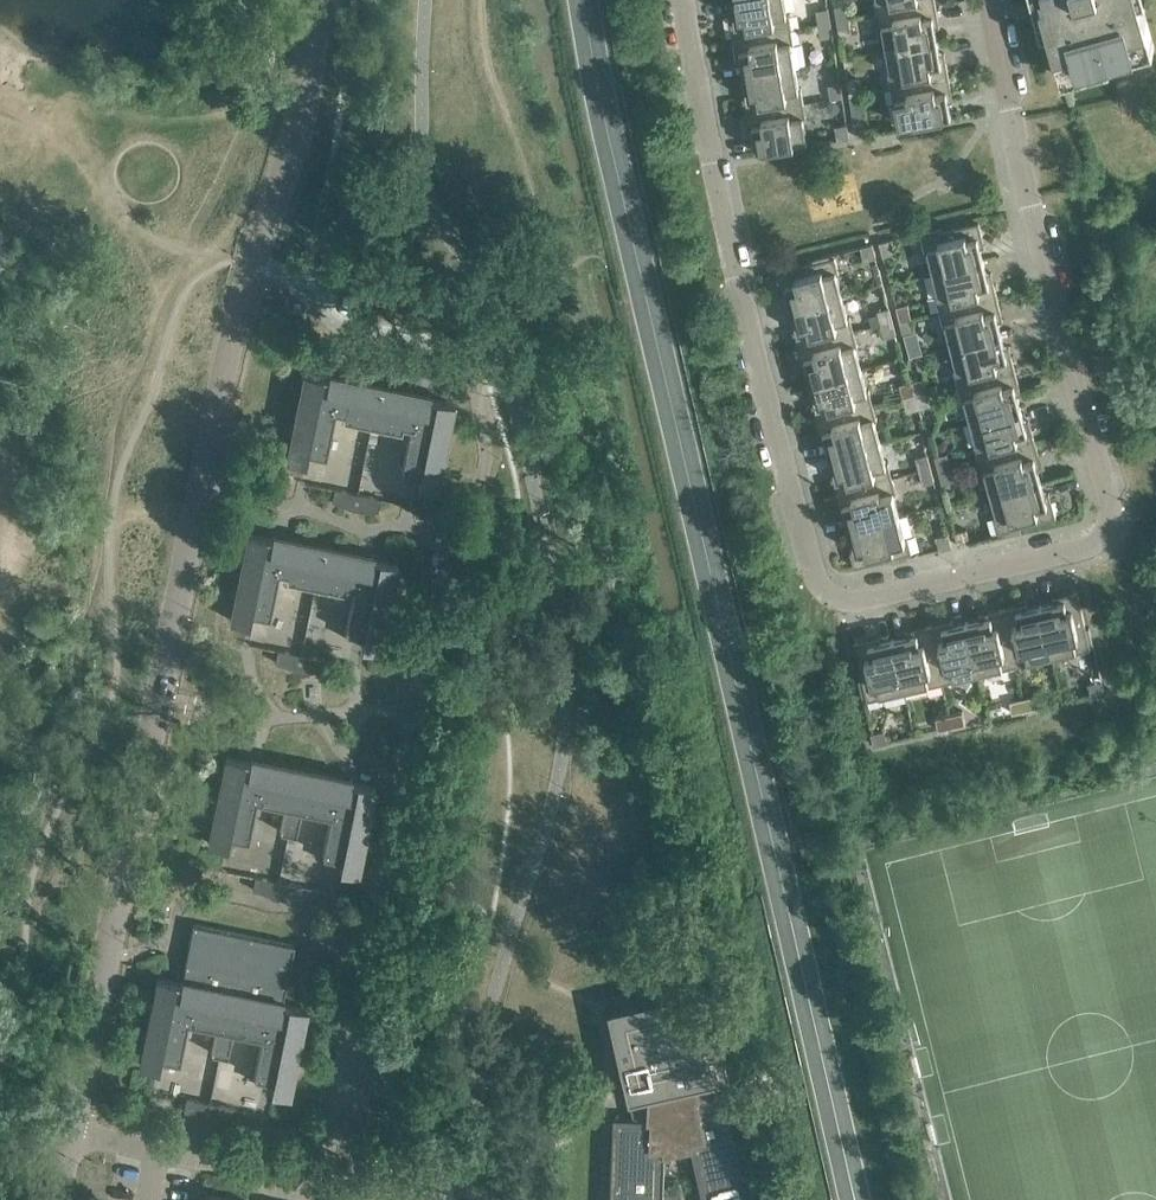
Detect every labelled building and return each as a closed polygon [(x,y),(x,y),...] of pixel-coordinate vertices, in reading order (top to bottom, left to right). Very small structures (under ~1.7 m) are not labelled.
[(734,12),(729,13),(733,37),(792,27),(789,12),(787,12),(785,0),(732,0),(734,12)] [(877,12),(936,1),(935,0),(875,0),(877,12)] [(1043,31),(1049,29),(1063,78),(1111,64),(1110,60),(1154,47),(1141,0),(1034,0),(1043,31)] [(936,1),(877,12),(880,28),(882,27),(886,49),(938,40),(935,27),(940,26),(936,1)] [(835,5),(837,19),(849,17),(847,3),(835,5)] [(816,9),(819,23),(831,21),(828,7),(816,9)] [(851,31),(849,17),(837,19),(839,33),(851,31)] [(833,35),(831,21),(819,23),(821,37),(833,35)] [(792,27),(733,37),(737,61),(742,61),(744,74),(795,65),(792,43),(794,43),(792,27)] [(938,40),(886,49),(890,71),(888,71),(891,87),(949,76),(945,52),(940,53),(938,40)] [(795,65),(744,74),(746,87),(741,88),(745,112),(804,102),(801,87),(799,87),(795,65)] [(949,76),(891,87),(894,102),(896,102),(900,125),(903,124),(903,127),(920,124),(919,121),(951,115),(949,101),(954,100),(949,76)] [(849,94),(861,92),(859,78),(847,80),(849,94)] [(843,96),(840,82),(828,84),(831,98),(843,96)] [(804,102),(745,112),(749,136),(754,135),(756,150),(788,144),(789,148),(806,145),(805,142),(808,141),(804,118),(806,118),(804,102)] [(854,122),(856,136),(868,134),(866,120),(854,122)] [(835,126),(838,139),(849,137),(847,124),(835,126)] [(928,251),(933,272),(984,260),(981,247),(985,246),(979,221),(943,230),(942,227),(926,231),(927,234),(922,235),(926,251),(928,251)] [(891,239),(879,242),(883,255),(895,252),(891,239)] [(873,243),(861,246),(865,260),(876,257),(873,243)] [(792,308),(842,294),(837,273),(839,272),(835,256),(830,257),(829,254),(813,258),(814,262),(778,271),(784,296),(789,295),(792,308)] [(940,310),(997,296),(992,272),(987,273),(984,260),(933,272),(938,294),(936,294),(940,310)] [(797,346),(854,331),(850,315),(848,316),(842,294),(792,308),(795,320),(791,322),(797,346)] [(946,324),(951,346),(1002,334),(999,321),(1003,320),(997,296),(940,310),(944,325),(946,324)] [(912,317),(908,303),(896,306),(899,320),(912,317)] [(877,310),(881,324),(893,320),(889,307),(877,310)] [(915,330),(912,317),(899,320),(903,333),(915,330)] [(896,334),(893,320),(881,324),(884,337),(896,334)] [(811,381),(861,368),(856,346),(858,346),(854,331),(797,346),(803,369),(808,368),(811,381)] [(958,384),(1015,369),(1010,345),(1005,346),(1002,334),(951,346),(956,367),(954,368),(958,384)] [(816,419),(873,404),(869,389),(867,389),(861,368),(811,381),(814,394),(810,395),(816,419)] [(965,400),(971,421),(1021,407),(1017,394),(1022,393),(1015,369),(958,384),(963,400),(965,400)] [(328,378),(323,377),(304,373),(287,458),(305,462),(307,452),(326,456),(335,410),(343,412),(342,418),(401,430),(402,424),(411,426),(402,471),(420,475),(418,485),(436,489),(454,403),(429,398),(430,394),(330,373),(328,378)] [(912,381),(916,394),(928,391),(924,377),(912,381)] [(900,384),(904,397),(916,394),(912,381),(900,384)] [(928,391),(916,394),(919,408),(931,405),(928,391)] [(919,408),(916,394),(904,397),(907,411),(919,408)] [(830,454),(881,441),(875,420),(877,419),(873,404),(816,419),(822,443),(827,442),(830,454)] [(979,458),(1036,442),(1029,419),(1025,420),(1021,407),(971,421),(977,442),(974,443),(979,458)] [(835,492),(893,477),(889,462),(886,463),(881,441),(830,454),(834,467),(829,468),(835,492)] [(985,473),(991,494),(1041,480),(1038,467),(1042,466),(1036,442),(979,458),(983,473),(985,473)] [(935,456),(938,469),(950,466),(947,453),(935,456)] [(915,457),(919,471),(931,467),(928,454),(915,457)] [(954,480),(950,466),(938,469),(942,483),(954,480)] [(935,481),(931,467),(919,471),(923,484),(935,481)] [(849,528),(900,515),(894,493),(897,492),(893,477),(835,492),(841,516),(846,515),(849,528)] [(1006,535),(1022,531),(1020,527),(1056,517),(1049,492),(1045,493),(1041,480),(991,494),(997,516),(995,516),(999,532),(1004,531),(1006,535)] [(381,498),(334,488),(332,501),(355,509),(378,510),(381,498)] [(900,515),(849,528),(853,541),(848,542),(855,567),(891,557),(892,561),(908,557),(907,553),(912,552),(908,535),(905,536),(900,515)] [(967,529),(955,532),(959,545),(970,542),(967,529)] [(287,537),(286,541),(248,533),(230,619),(249,623),(250,613),(269,617),(278,572),(286,574),(285,579),(344,591),(345,585),(354,587),(345,632),(363,636),(361,646),(380,650),(397,564),(373,559),(374,555),(287,537)] [(940,549),(952,546),(948,533),(937,536),(940,549)] [(1054,601),(1041,604),(1052,655),(1074,650),(1075,652),(1091,649),(1090,644),(1093,643),(1089,627),(1086,627),(1078,591),(1053,597),(1054,601)] [(1052,655),(1041,604),(1028,607),(1027,603),(1003,608),(1016,666),(1031,662),(1031,660),(1052,655)] [(980,618),(967,621),(979,672),(1000,667),(1001,669),(1016,666),(1003,608),(979,614),(980,618)] [(979,672),(967,621),(954,624),(953,620),(929,625),(942,683),(958,679),(957,677),(979,672)] [(906,635),(893,638),(905,689),(926,684),(927,686),(942,683),(929,625),(905,631),(906,635)] [(905,689),(893,638),(880,641),(879,637),(854,642),(862,679),(859,680),(863,696),(866,695),(867,700),(884,696),(883,694),(905,689)] [(324,659),(278,649),(275,662),(298,671),(322,672),(324,659)] [(1105,692),(1102,680),(1088,683),(1091,695),(1105,692)] [(1040,707),(1040,706),(1037,695),(1024,698),(1026,710),(1040,707)] [(1013,713),(1026,710),(1024,698),(1010,701),(1013,713)] [(966,724),(966,723),(963,712),(949,715),(952,727),(966,724)] [(939,730),(952,727),(949,715),(936,718),(939,730)] [(874,745),(887,741),(885,730),(871,733),(874,745)] [(226,756),(213,819),(208,842),(227,846),(229,835),(248,839),(256,799),(284,805),(279,830),(296,834),(302,809),(331,815),(323,854),(342,859),(340,869),(358,873),(376,787),(352,782),(353,778),(340,775),(263,759),(251,757),(250,761),(226,756)] [(302,886),(255,876),(253,889),(275,897),(299,898),(302,886)] [(282,990),(286,987),(294,944),(193,924),(185,967),(188,967),(185,979),(182,978),(182,983),(157,978),(139,1063),(158,1067),(160,1057),(179,1061),(188,1021),(217,1027),(211,1052),(228,1055),(233,1030),(262,1036),(254,1076),(273,1080),(271,1090),(289,1094),(307,1008),(282,1003),(283,999),(280,998),(282,990)] [(707,986),(605,1009),(619,1070),(626,1099),(629,1098),(633,1117),(612,1116),(608,1199),(662,1199),(663,1153),(688,1147),(701,1199),(756,1199),(707,986)] [(184,1110),(207,1119),(230,1119),(233,1105),(186,1098),(184,1110)]
